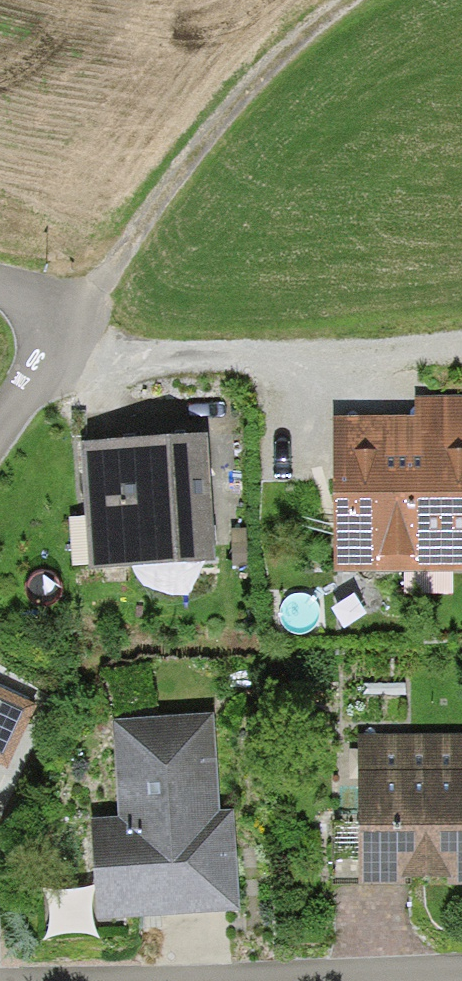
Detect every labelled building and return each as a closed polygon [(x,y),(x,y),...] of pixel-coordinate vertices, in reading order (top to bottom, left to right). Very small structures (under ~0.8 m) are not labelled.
[(414,401),(414,419),(397,420),(332,420),(334,574),(461,573),(461,400),(414,401)] [(140,441),(81,444),(89,573),(216,565),(208,436),(140,441)] [(0,690),(0,767),(7,770),(37,707),(0,690)] [(213,716),(112,722),(117,822),(93,824),(98,920),(238,912),(233,813),(219,814),(213,716)] [(358,737),(359,889),(461,889),(461,736),(358,737)]
